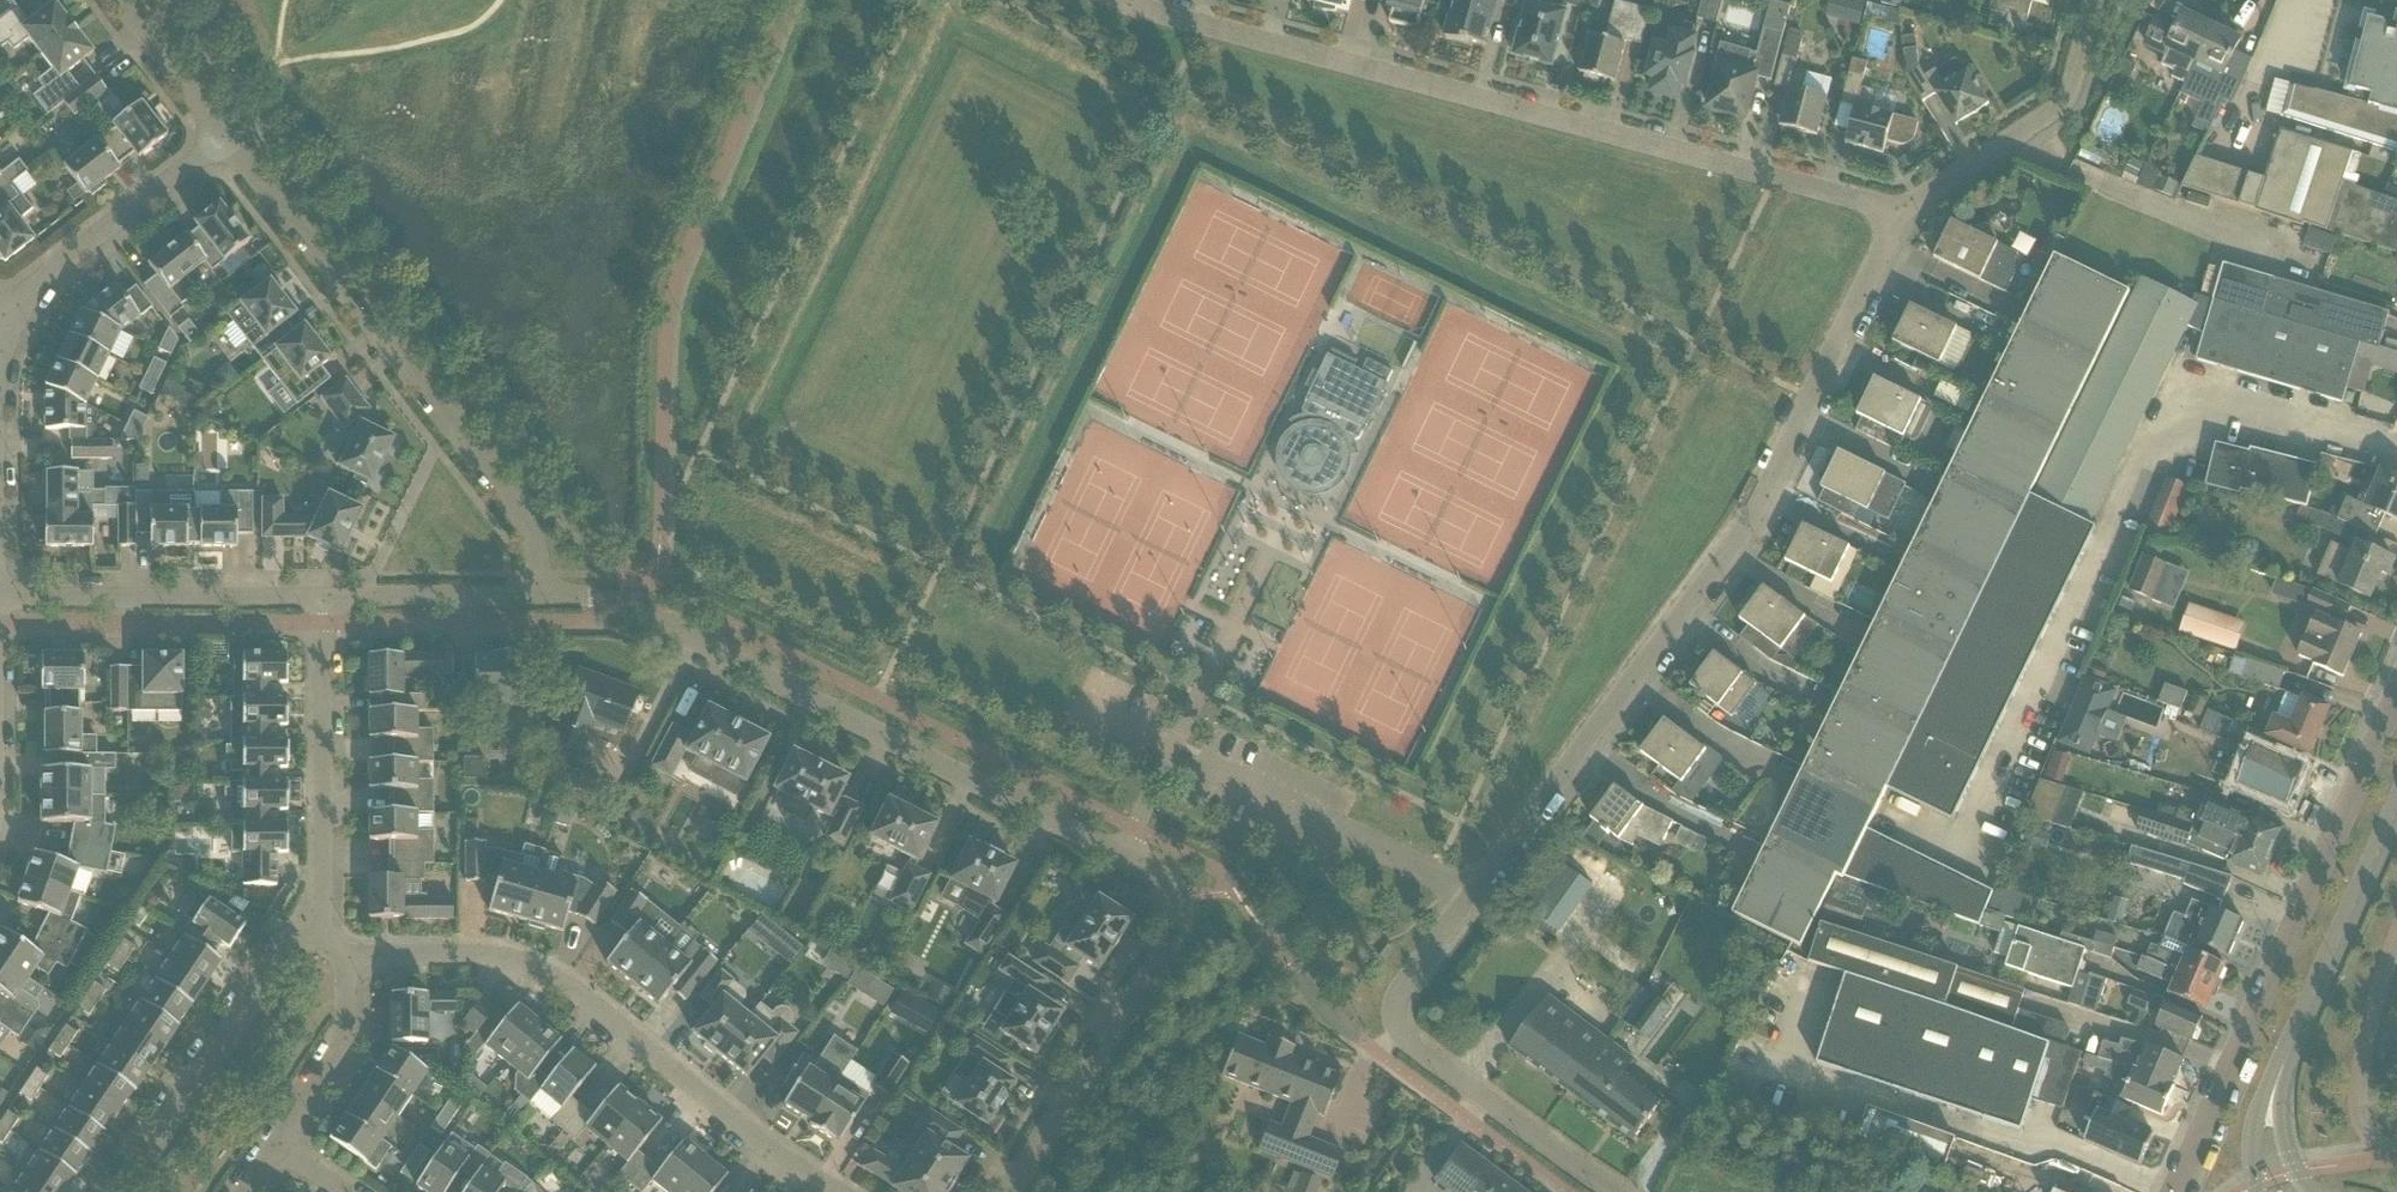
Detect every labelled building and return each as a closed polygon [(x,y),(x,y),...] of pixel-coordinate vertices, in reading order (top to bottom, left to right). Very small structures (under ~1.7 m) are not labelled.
[(17,8),(11,0),(0,0),(0,21),(17,8)] [(1307,0),(1315,2),(1314,9),(1336,11),(1337,8),(1348,11),(1351,0),(1307,0)] [(1386,9),(1393,11),(1390,22),(1418,30),(1426,0),(1389,0),(1386,9)] [(1452,14),(1446,37),(1469,43),(1469,41),(1486,45),(1492,22),(1498,0),(1456,0),(1452,14)] [(1582,8),(1585,0),(1555,0),(1553,9),(1529,3),(1515,56),(1521,57),(1520,60),(1531,63),(1532,60),(1552,65),(1566,13),(1565,12),(1567,4),(1582,8)] [(1580,73),(1586,74),(1585,79),(1598,82),(1600,78),(1616,82),(1627,41),(1642,45),(1651,10),(1616,0),(1605,39),(1590,35),(1580,73)] [(1717,24),(1723,0),(1702,0),(1697,19),(1717,24)] [(1882,5),(1900,9),(1903,0),(1883,0),(1882,5)] [(2013,0),(1992,0),(1989,10),(1994,12),(2008,15),(2013,0)] [(2005,30),(2004,29),(2002,37),(2014,40),(2018,23),(2026,25),(2033,0),(2013,0),(2005,30)] [(1852,1),(1848,17),(1861,20),(1865,4),(1852,1)] [(17,8),(0,21),(0,49),(9,42),(14,50),(29,39),(41,54),(75,28),(69,20),(68,21),(55,4),(29,23),(17,8)] [(2157,17),(2145,43),(2166,53),(2161,64),(2174,71),(2171,76),(2187,84),(2213,29),(2214,26),(2203,21),(2184,12),(2178,26),(2157,17)] [(2388,25),(2386,21),(2370,18),(2349,99),(2292,84),(2283,117),(2396,153),(2396,28),(2388,25)] [(1686,86),(1692,63),(1694,55),(1691,54),(1699,27),(1685,23),(1682,35),(1673,32),(1669,49),(1657,45),(1656,50),(1652,52),(1649,61),(1652,65),(1649,76),(1656,78),(1652,92),(1677,99),(1681,84),(1686,86)] [(2187,84),(2183,92),(2205,103),(2193,128),(2208,135),(2224,100),(2233,104),(2244,80),(2243,80),(2252,59),(2235,51),(2241,39),(2225,31),(2214,26),(2213,29),(2187,84)] [(81,35),(75,28),(41,54),(53,70),(38,81),(44,88),(33,96),(48,115),(64,103),(63,102),(80,89),(80,88),(68,73),(93,53),(80,36),(81,35)] [(1716,84),(1710,107),(1714,108),(1713,112),(1727,116),(1728,112),(1745,117),(1751,94),(1756,76),(1758,77),(1759,71),(1772,74),(1771,80),(1770,79),(1770,80),(1771,81),(1784,33),(1765,28),(1757,60),(1749,58),(1749,57),(1721,50),(1717,65),(1721,66),(1716,84)] [(1818,136),(1833,80),(1795,70),(1804,39),(1789,35),(1775,86),(1789,90),(1780,126),(1818,136)] [(1918,49),(1904,50),(1907,76),(1911,82),(1924,102),(1936,94),(1952,118),(1957,125),(1962,122),(1990,104),(1983,94),(1988,91),(1980,78),(1975,81),(1968,71),(1962,62),(1954,60),(1937,71),(1936,69),(1925,76),(1920,67),(1918,49)] [(1899,97),(1862,87),(1868,63),(1853,59),(1841,104),(1856,107),(1846,144),(1884,154),(1887,141),(1904,146),(1914,140),(1919,123),(1894,116),(1899,97)] [(94,77),(80,88),(80,89),(63,102),(64,103),(74,116),(107,91),(95,75),(94,76),(94,77)] [(120,111),(108,120),(115,128),(116,128),(135,152),(134,153),(139,159),(167,137),(164,133),(168,130),(157,116),(153,119),(141,103),(124,116),(120,111)] [(118,166),(134,153),(135,152),(116,128),(115,128),(99,141),(98,140),(64,167),(86,195),(90,192),(92,195),(106,185),(104,181),(120,169),(118,166)] [(2342,183),(2346,173),(2354,176),(2362,156),(2284,131),(2268,179),(2249,174),(2239,204),(2303,225),(2303,223),(2325,231),(2342,183)] [(12,183),(13,183),(28,172),(19,160),(0,175),(0,193),(12,183)] [(2160,175),(2153,190),(2174,199),(2180,184),(2160,175)] [(13,183),(12,183),(0,193),(0,260),(2,259),(5,263),(34,240),(19,220),(33,209),(13,183)] [(2342,183),(2325,231),(2396,255),(2396,202),(2342,183)] [(198,228),(187,237),(186,237),(205,262),(212,271),(249,242),(220,204),(195,224),(198,228)] [(2018,254),(1999,244),(1995,242),(1996,240),(1997,237),(1996,235),(1996,233),(1995,230),(1993,228),(1992,227),(1990,226),(1987,225),(1985,224),(1982,224),(1980,225),(1978,226),(1976,227),(1974,229),(1973,231),(1952,221),(1949,227),(1947,231),(1942,230),(1943,227),(1941,226),(1940,232),(1938,237),(1935,242),(1932,246),(1933,247),(1935,245),(1939,248),(1934,258),(1981,281),(2006,293),(2014,275),(2015,271),(2015,268),(2015,265),(2015,262),(2015,260),(2016,257),(2018,254)] [(2303,246),(2331,255),(2337,236),(2309,227),(2303,246)] [(186,237),(187,237),(187,236),(149,266),(156,275),(144,285),(170,319),(184,308),(181,304),(197,291),(186,277),(205,262),(186,237)] [(2055,255),(2019,329),(2095,365),(2131,292),(2055,255)] [(2089,525),(2189,327),(2205,335),(2215,301),(2197,295),(2192,304),(2143,279),(2034,498),(2089,525)] [(2264,316),(2361,345),(2378,350),(2379,348),(2389,313),(2275,279),(2264,316)] [(270,281),(227,314),(262,360),(276,350),(275,349),(296,334),(295,333),(286,322),(296,314),(270,281)] [(82,312),(121,331),(140,316),(140,317),(152,308),(136,287),(124,296),(116,285),(82,311),(82,312)] [(2348,390),(2361,345),(2264,316),(2215,301),(2205,335),(2197,360),(2343,405),(2348,390)] [(1893,341),(1920,355),(1914,367),(1927,373),(1932,361),(1940,364),(1957,328),(1933,315),(1911,305),(1906,315),(1901,314),(1902,311),(1900,310),(1899,315),(1898,319),(1896,323),(1894,326),(1891,330),(1892,331),(1894,328),(1898,332),(1893,341)] [(121,331),(82,312),(70,337),(109,356),(121,331)] [(199,336),(188,321),(178,329),(189,343),(199,336)] [(305,326),(295,333),(296,334),(275,349),(276,350),(262,360),(297,405),(331,379),(321,366),(330,359),(305,326)] [(170,355),(178,340),(169,329),(159,350),(170,355)] [(2059,439),(2095,365),(2019,329),(1984,402),(2059,439)] [(109,356),(70,337),(58,361),(97,380),(109,356)] [(2348,390),(2360,394),(2368,367),(2378,363),(2396,369),(2396,353),(2379,348),(2378,350),(2361,345),(2348,390)] [(1330,355),(1329,355),(1305,403),(1307,404),(1303,410),(1304,416),(1300,417),(1304,429),(1297,433),(1290,438),(1286,445),(1283,453),(1283,461),(1284,470),(1288,477),(1294,484),(1301,488),(1309,491),(1317,491),(1325,490),(1333,486),(1339,480),(1344,473),(1346,465),(1347,457),(1345,449),(1357,445),(1355,441),(1360,438),(1364,432),(1365,432),(1389,384),(1387,383),(1386,386),(1361,374),(1329,358),(1330,355)] [(154,359),(147,374),(158,380),(166,365),(154,359)] [(1368,359),(1361,374),(1386,386),(1387,383),(1393,371),(1368,359)] [(97,380),(58,361),(46,386),(85,405),(97,380)] [(151,395),(158,380),(147,374),(139,389),(151,395)] [(1856,402),(1855,403),(1856,404),(1858,402),(1862,405),(1857,415),(1863,417),(1856,431),(1897,451),(1904,438),(1922,401),(1897,389),(1875,378),(1870,388),(1865,387),(1866,384),(1864,384),(1864,386),(1864,388),(1863,389),(1863,391),(1862,393),(1861,395),(1860,397),(1859,398),(1858,400),(1856,402)] [(386,457),(385,456),(393,440),(360,424),(357,420),(370,410),(346,379),(320,399),(344,430),(347,428),(356,433),(350,446),(346,444),(343,445),(335,461),(336,464),(340,466),(339,468),(356,476),(354,479),(366,485),(368,482),(372,484),(380,467),(381,467),(386,457)] [(183,393),(165,384),(160,395),(177,404),(183,393)] [(85,441),(85,405),(46,386),(45,386),(45,429),(69,429),(69,441),(71,441),(85,441)] [(2349,395),(2346,405),(2355,408),(2358,398),(2349,395)] [(2059,439),(1984,402),(1967,436),(1959,452),(1948,475),(2023,512),(2059,439)] [(134,412),(127,425),(141,432),(148,419),(134,412)] [(137,441),(141,432),(127,425),(120,441),(137,441)] [(2250,449),(2217,440),(2206,482),(2239,491),(2250,449)] [(71,441),(71,460),(112,460),(112,441),(85,441),(71,441)] [(2307,507),(2317,467),(2250,449),(2239,491),(2302,507),(2306,509),(2307,507)] [(1825,490),(1819,502),(1854,519),(1860,507),(1878,515),(1889,521),(1907,484),(1861,462),(1839,451),(1835,461),(1830,460),(1830,457),(1829,457),(1828,459),(1828,461),(1828,463),(1827,465),(1826,466),(1825,468),(1824,470),(1823,472),(1822,473),(1821,475),(1819,476),(1820,477),(1822,475),(1826,478),(1822,488),(1825,490)] [(136,466),(136,481),(149,481),(149,466),(136,466)] [(2366,507),(2347,499),(2338,520),(2359,529),(2375,536),(2385,516),(2396,521),(2396,477),(2382,471),(2366,507)] [(77,472),(71,472),(47,472),(47,517),(47,518),(76,518),(76,507),(93,507),(105,507),(105,491),(90,491),(90,494),(77,494),(77,472)] [(1987,585),(2023,512),(1948,475),(1912,548),(1987,585)] [(2167,478),(2145,532),(2168,542),(2191,487),(2167,478)] [(194,545),(194,512),(194,492),(167,492),(135,492),(135,505),(136,505),(136,535),(151,535),(151,547),(187,547),(187,545),(194,545)] [(253,492),(220,492),(220,510),(200,510),(200,512),(194,512),(194,545),(200,545),(200,547),(237,547),(237,535),(253,535),(253,492)] [(262,499),(262,514),(262,538),(307,538),(317,542),(315,546),(328,553),(330,549),(340,554),(361,510),(329,494),(317,517),(282,517),(282,499),(262,499)] [(2097,529),(2089,525),(2031,497),(2016,527),(2082,559),(2097,529)] [(136,505),(135,505),(118,505),(118,523),(118,547),(136,547),(136,535),(136,505)] [(93,517),(93,507),(76,507),(76,518),(47,518),(47,517),(45,517),(45,547),(93,547),(93,517)] [(2323,513),(2307,507),(2306,509),(2302,507),(2297,517),(2353,542),(2359,529),(2338,520),(2323,513)] [(1786,561),(1832,584),(1850,547),(1804,525),(1799,534),(1794,533),(1794,530),(1793,530),(1792,534),(1790,538),(1789,542),(1786,546),(1783,549),(1784,550),(1787,548),(1791,551),(1786,561)] [(2016,527),(2002,556),(2068,588),(2082,559),(2016,527)] [(2354,553),(2350,552),(2331,544),(2317,577),(2370,600),(2381,574),(2387,577),(2395,560),(2358,544),(2354,553)] [(1952,658),(1987,585),(1912,548),(1876,621),(1952,658)] [(2154,603),(2169,566),(2144,555),(2128,592),(2154,603)] [(2002,556),(1988,585),(2053,617),(2068,588),(2002,556)] [(2276,578),(2271,593),(2294,600),(2299,586),(2276,578)] [(1988,585),(1974,614),(2039,646),(2053,617),(1988,585)] [(1740,619),(1759,633),(1782,650),(1806,617),(1783,600),(1764,586),(1758,595),(1753,594),(1754,590),(1753,590),(1751,594),(1749,598),(1747,601),(1744,604),(1740,607),(1741,608),(1744,606),(1746,610),(1740,619)] [(2299,653),(2299,654),(2315,661),(2313,666),(2317,668),(2344,679),(2362,635),(2343,627),(2345,624),(2352,608),(2344,605),(2325,596),(2313,590),(2307,605),(2306,606),(2318,611),(2317,613),(2299,653)] [(2189,606),(2180,633),(2204,640),(2237,651),(2243,632),(2215,623),(2218,615),(2189,606)] [(1960,643),(2025,675),(2039,646),(1974,614),(1960,643)] [(1916,731),(1952,658),(1876,621),(1840,695),(1916,731)] [(1945,672),(2011,704),(2025,675),(1960,643),(1945,672)] [(42,691),(49,691),(49,690),(80,690),(80,691),(85,691),(85,655),(64,655),(64,651),(46,651),(46,655),(41,655),(42,691)] [(1705,657),(1703,656),(1702,660),(1700,664),(1697,668),(1694,671),(1690,674),(1691,675),(1694,673),(1697,677),(1690,685),(1732,717),(1756,684),(1735,669),(1715,653),(1708,661),(1704,660),(1705,657)] [(128,667),(128,712),(158,712),(183,711),(183,695),(183,679),(183,655),(142,655),(143,667),(128,667)] [(288,683),(288,655),(243,655),(243,665),(235,665),(234,698),(238,698),(277,698),(277,697),(277,683),(288,683)] [(393,697),(393,710),(393,711),(417,711),(417,712),(424,712),(424,694),(403,694),(403,674),(453,674),(453,655),(369,655),(369,679),(365,679),(365,691),(369,691),(369,697),(393,697)] [(523,709),(523,659),(519,659),(519,655),(490,655),(490,659),(474,659),(474,702),(484,702),(484,713),(502,713),(502,708),(523,709)] [(2249,660),(2243,677),(2279,689),(2285,672),(2249,660)] [(110,691),(110,712),(128,712),(128,667),(110,667),(110,691)] [(578,672),(553,738),(583,749),(588,734),(594,720),(622,731),(636,693),(578,672)] [(1931,701),(1996,733),(2011,704),(1945,672),(1931,701)] [(2059,741),(2090,754),(2116,691),(2085,678),(2059,741)] [(2159,702),(2181,710),(2188,691),(2166,684),(2159,702)] [(80,712),(80,691),(80,690),(49,690),(49,691),(49,712),(45,712),(45,732),(41,732),(41,750),(45,750),(45,755),(74,755),(81,755),(96,755),(96,736),(81,736),(81,712),(80,712)] [(2276,718),(2268,737),(2281,743),(2310,756),(2330,709),(2305,698),(2303,697),(2287,692),(2276,718)] [(1880,804),(1916,731),(1840,695),(1804,768),(1880,804)] [(2197,695),(2190,712),(2201,716),(2208,699),(2197,695)] [(231,698),(231,740),(243,740),(243,741),(277,741),(277,740),(277,725),(288,725),(288,697),(277,697),(277,698),(238,698),(231,698)] [(1917,730),(1982,762),(1996,733),(1931,701),(1917,730)] [(672,725),(650,764),(668,775),(683,750),(695,757),(687,771),(708,783),(716,769),(742,784),(768,739),(745,727),(746,725),(732,718),(731,720),(708,707),(693,737),(672,725)] [(417,729),(417,712),(417,711),(393,711),(393,710),(369,710),(369,739),(393,739),(393,761),(417,762),(433,762),(433,729),(417,729)] [(2209,711),(2200,731),(2252,753),(2238,784),(2289,806),(2290,803),(2296,801),(2301,791),(2298,784),(2305,770),(2275,757),(2281,743),(2268,737),(2209,711)] [(1647,743),(1641,752),(1660,766),(1682,783),(1675,792),(1693,801),(1713,774),(1698,763),(1707,751),(1684,734),(1665,719),(1659,728),(1654,726),(1655,723),(1654,723),(1652,728),(1649,732),(1645,737),(1641,740),(1642,741),(1644,739),(1647,743)] [(1982,762),(1917,730),(1903,760),(1968,792),(1982,762)] [(288,740),(277,740),(277,741),(243,741),(243,740),(231,740),(230,740),(230,746),(226,746),(226,762),(230,762),(230,772),(243,772),(243,783),(277,783),(277,782),(277,768),(288,768),(288,740)] [(845,800),(838,797),(847,779),(793,752),(791,757),(788,756),(782,768),(785,769),(774,790),(788,797),(780,812),(806,826),(814,810),(828,817),(829,816),(835,819),(825,838),(842,847),(862,808),(845,800)] [(115,755),(96,755),(81,755),(74,755),(74,770),(41,770),(41,796),(90,796),(90,770),(115,770),(115,755)] [(463,779),(485,779),(485,758),(463,758),(463,779)] [(1953,822),(1968,792),(1903,760),(1888,790),(1953,822)] [(417,780),(417,762),(393,761),(369,761),(369,790),(393,789),(393,812),(417,813),(417,814),(433,813),(433,780),(417,780)] [(1843,879),(1880,804),(1804,768),(1769,841),(1838,874),(1837,876),(1843,879)] [(2041,780),(2026,816),(2051,824),(2066,788),(2041,780)] [(277,783),(243,783),(229,783),(229,789),(225,789),(225,805),(229,805),(229,826),(232,826),(277,825),(277,810),(288,810),(288,782),(277,782),(277,783)] [(1605,789),(1604,789),(1602,794),(1599,799),(1594,804),(1591,806),(1592,807),(1594,806),(1598,809),(1591,818),(1618,838),(1628,823),(1664,841),(1674,822),(1644,807),(1615,786),(1609,794),(1604,792),(1605,789)] [(105,796),(90,796),(41,796),(42,823),(74,823),(70,844),(111,851),(115,827),(105,825),(105,796)] [(2160,805),(2156,817),(2192,829),(2203,833),(2206,825),(2272,853),(2282,829),(2248,815),(2205,797),(2201,807),(2197,815),(2179,809),(2178,811),(2160,805)] [(915,868),(937,825),(918,815),(917,816),(907,810),(907,809),(888,800),(869,837),(910,858),(888,902),(910,913),(929,876),(915,868)] [(417,831),(417,814),(417,813),(393,812),(369,812),(369,840),(393,840),(393,863),(433,863),(433,831),(417,831)] [(2143,814),(2137,831),(2186,847),(2187,845),(2192,829),(2156,817),(2143,813),(2143,814)] [(288,825),(277,825),(232,826),(232,853),(243,853),(243,885),(277,885),(277,853),(288,853),(288,825)] [(2203,833),(2201,839),(2232,853),(2227,862),(2261,878),(2272,853),(2206,825),(2203,833)] [(1870,829),(1846,877),(1847,878),(1872,887),(1895,842),(1870,829)] [(996,904),(1015,865),(1000,858),(1001,856),(984,848),(983,849),(968,841),(948,880),(966,889),(957,906),(982,921),(967,945),(981,955),(1006,916),(992,908),(995,903),(996,904)] [(1802,948),(1837,876),(1838,874),(1769,841),(1733,914),(1802,948)] [(525,921),(539,874),(518,868),(521,857),(499,851),(484,851),(484,842),(465,843),(466,882),(485,882),(485,877),(490,877),(498,879),(495,890),(491,889),(487,903),(490,904),(489,910),(525,921)] [(1919,854),(1895,842),(1872,887),(1892,894),(1898,896),(1919,854)] [(111,851),(70,844),(66,863),(35,852),(32,859),(28,858),(24,870),(28,872),(26,878),(70,893),(80,896),(83,897),(93,870),(107,873),(111,851)] [(2222,902),(2232,878),(2132,847),(2127,863),(2185,880),(2184,884),(2222,902)] [(1923,905),(1943,866),(1919,854),(1898,896),(1923,905)] [(433,864),(433,863),(393,863),(393,877),(369,877),(369,919),(453,919),(453,900),(403,900),(403,880),(425,880),(425,864),(433,864)] [(1528,908),(1520,918),(1552,942),(1593,887),(1566,867),(1560,863),(1527,907),(1528,908)] [(1948,914),(1967,878),(1943,866),(1923,905),(1948,914)] [(578,915),(594,926),(616,892),(600,881),(595,888),(583,880),(558,873),(556,879),(539,874),(525,921),(530,922),(529,926),(544,930),(544,927),(563,932),(568,912),(578,915)] [(80,896),(70,893),(26,878),(17,903),(49,914),(40,931),(77,950),(87,930),(71,922),(80,896)] [(1880,927),(1892,894),(1872,887),(1847,878),(1846,882),(1836,879),(1823,923),(1882,943),(1887,930),(1880,927)] [(1995,892),(1967,878),(1948,914),(1981,926),(1995,892)] [(1044,946),(1034,962),(1067,984),(1077,967),(1076,966),(1081,958),(1099,970),(1111,951),(1112,952),(1121,939),(1119,938),(1132,919),(1097,897),(1096,899),(1078,888),(1068,903),(1086,915),(1075,931),(1066,924),(1049,949),(1044,946)] [(633,985),(666,945),(647,930),(661,913),(647,902),(647,901),(631,891),(610,924),(626,934),(627,933),(629,935),(606,963),(633,985)] [(1997,891),(1991,909),(2002,913),(2008,894),(1997,891)] [(238,921),(244,913),(230,904),(225,911),(201,895),(185,918),(193,923),(184,936),(212,955),(213,954),(221,943),(230,949),(246,926),(238,921)] [(2193,901),(2186,918),(2175,913),(2165,934),(2193,947),(2195,942),(2197,943),(2228,956),(2243,922),(2211,909),(2193,901)] [(139,927),(149,912),(137,904),(127,919),(139,927)] [(2019,1009),(2025,990),(1822,924),(1809,962),(1846,975),(2050,1046),(2051,1043),(2066,1047),(2071,1031),(2068,1025),(2019,1009)] [(2073,990),(2086,951),(2094,953),(2097,943),(2093,942),(2070,936),(2067,944),(2005,924),(1995,952),(2009,957),(2006,968),(2073,990)] [(40,931),(31,948),(3,929),(0,933),(0,959),(28,979),(36,968),(48,976),(56,964),(67,969),(77,950),(40,931)] [(2096,931),(2093,942),(2097,943),(2113,948),(2116,937),(2096,931)] [(2192,952),(2191,952),(2193,947),(2165,934),(2159,948),(2151,945),(2147,955),(2148,956),(2150,956),(2148,960),(2215,988),(2224,966),(2192,952)] [(222,961),(213,954),(212,955),(184,936),(170,958),(207,983),(222,961)] [(124,939),(115,952),(127,960),(135,947),(124,939)] [(681,957),(666,945),(633,985),(659,1005),(671,991),(684,1002),(717,962),(703,950),(703,951),(693,943),(681,957)] [(2097,943),(2094,953),(2111,958),(2113,948),(2097,943)] [(118,973),(127,960),(115,952),(107,965),(118,973)] [(1044,981),(1008,957),(999,971),(1013,980),(993,1012),(1007,1021),(1000,1032),(1035,1054),(1044,1041),(1047,1044),(1057,1028),(1053,1026),(1062,1013),(1035,995),(1044,981)] [(192,1004),(207,983),(170,958),(155,979),(192,1004)] [(2215,988),(2148,960),(2142,958),(2137,970),(2143,973),(2174,986),(2170,994),(2173,995),(2206,1009),(2215,988)] [(28,979),(0,959),(0,1008),(26,1026),(39,1008),(37,1000),(21,989),(28,979)] [(850,982),(885,1005),(896,989),(861,965),(850,982)] [(749,1017),(737,1007),(744,998),(744,992),(732,982),(733,981),(721,972),(701,997),(714,1007),(693,1033),(705,1044),(703,1047),(713,1054),(715,1052),(719,1054),(749,1017)] [(2082,1053),(2066,1047),(2051,1043),(2050,1046),(1846,975),(1817,1064),(2022,1131),(2032,1100),(2063,1109),(2082,1053)] [(2091,975),(2085,991),(2101,997),(2107,981),(2091,975)] [(178,1025),(192,1004),(155,979),(141,1000),(179,1027),(179,1026),(178,1025)] [(95,982),(86,995),(98,1003),(106,990),(95,982)] [(924,997),(946,1008),(953,993),(932,982),(924,997)] [(1645,990),(1623,1021),(1639,1033),(1662,1003),(1645,990)] [(2202,1018),(2169,1004),(2153,997),(2152,1000),(2134,992),(2128,1005),(2141,1011),(2140,1012),(2145,1015),(2147,1010),(2163,1017),(2158,1027),(2192,1042),(2202,1018)] [(427,1013),(456,1013),(456,994),(391,994),(391,1042),(427,1042),(427,1013)] [(89,1016),(98,1003),(86,995),(78,1008),(89,1016)] [(1605,1073),(1622,1051),(1550,997),(1511,1048),(1595,1111),(1611,1090),(1598,1080),(1604,1072),(1605,1073)] [(165,1048),(179,1027),(141,1000),(126,1022),(165,1048)] [(481,1000),(461,1024),(475,1035),(494,1011),(481,1000)] [(760,1003),(749,1017),(719,1054),(747,1077),(763,1057),(772,1065),(797,1034),(788,1026),(792,1022),(793,1017),(791,1012),(786,1008),(781,1007),(777,1009),(773,1014),(760,1003)] [(931,1032),(940,1012),(922,1004),(912,1024),(931,1032)] [(467,1044),(463,1049),(475,1059),(485,1046),(506,1063),(539,1023),(535,1019),(536,1017),(525,1008),(524,1010),(518,1005),(506,1020),(494,1011),(475,1035),(467,1044)] [(0,1008),(0,1025),(19,1037),(26,1026),(0,1008)] [(150,1069),(165,1048),(126,1022),(112,1043),(150,1069)] [(539,1023),(506,1063),(518,1073),(516,1075),(515,1091),(530,1103),(540,1090),(549,1080),(537,1070),(561,1041),(539,1023)] [(66,1025),(57,1038),(69,1046),(77,1033),(66,1025)] [(1317,1114),(1324,1116),(1340,1076),(1289,1056),(1293,1046),(1269,1037),(1265,1047),(1237,1035),(1221,1076),(1292,1103),(1271,1155),(1332,1179),(1342,1152),(1307,1138),(1317,1114)] [(802,1056),(783,1085),(792,1091),(783,1105),(811,1123),(835,1085),(840,1077),(857,1051),(856,1050),(855,1051),(834,1038),(835,1037),(834,1036),(815,1064),(802,1056)] [(60,1058),(69,1046),(57,1038),(49,1051),(60,1058)] [(1009,1061),(974,1038),(966,1050),(969,1052),(954,1075),(968,1084),(954,1105),(987,1126),(996,1112),(997,1113),(1007,1099),(1005,1098),(1014,1083),(1000,1074),(1000,1073),(1001,1073),(1009,1061)] [(2184,1061),(2148,1045),(2122,1039),(2120,1046),(2103,1042),(2099,1058),(2125,1066),(2136,1069),(2136,1070),(2173,1086),(2184,1061)] [(136,1091),(150,1069),(112,1043),(97,1065),(136,1091)] [(392,1047),(376,1070),(413,1095),(428,1071),(392,1047)] [(572,1050),(549,1080),(540,1090),(562,1108),(552,1121),(563,1130),(583,1107),(571,1098),(595,1068),(572,1050)] [(1635,1061),(1622,1051),(1605,1073),(1604,1072),(1598,1080),(1611,1090),(1595,1111),(1633,1140),(1663,1100),(1626,1072),(1635,1061)] [(871,1086),(888,1096),(909,1064),(892,1053),(871,1086)] [(2175,1086),(2173,1086),(2136,1070),(2136,1069),(2125,1066),(2099,1058),(2087,1054),(2084,1063),(2106,1073),(2104,1077),(2127,1087),(2122,1099),(2162,1116),(2175,1086)] [(135,1091),(136,1091),(97,1065),(83,1086),(120,1111),(134,1090),(135,1091)] [(37,1068),(28,1081),(40,1088),(48,1076),(37,1068)] [(413,1095),(376,1070),(361,1093),(397,1117),(413,1095)] [(840,1077),(835,1085),(811,1123),(809,1125),(833,1141),(835,1138),(839,1141),(869,1095),(840,1077)] [(31,1101),(40,1088),(28,1081),(20,1093),(31,1101)] [(105,1133),(120,1111),(83,1086),(68,1108),(105,1133)] [(583,1107),(563,1130),(575,1140),(585,1127),(607,1145),(639,1105),(618,1087),(594,1116),(583,1107)] [(397,1117),(361,1093),(345,1115),(382,1140),(397,1117)] [(2094,1093),(2084,1116),(2098,1122),(2089,1143),(2141,1165),(2154,1135),(2125,1123),(2131,1109),(2094,1093)] [(450,1099),(440,1114),(451,1121),(461,1107),(450,1099)] [(661,1122),(639,1105),(607,1145),(628,1162),(618,1175),(630,1184),(649,1161),(637,1152),(661,1122)] [(91,1154),(105,1133),(68,1108),(54,1129),(91,1154)] [(1956,1139),(1868,1108),(1858,1140),(1946,1171),(1956,1139)] [(0,1122),(0,1124),(11,1131),(19,1119),(8,1111),(0,1122)] [(929,1112),(918,1129),(926,1134),(902,1171),(873,1152),(864,1167),(893,1186),(892,1187),(899,1191),(949,1191),(957,1180),(955,1178),(967,1160),(950,1150),(961,1133),(929,1112)] [(441,1135),(451,1121),(440,1114),(431,1128),(441,1135)] [(392,1147),(382,1140),(345,1115),(330,1139),(376,1170),(392,1147)] [(11,1131),(0,1124),(0,1143),(2,1144),(11,1131)] [(76,1176),(91,1154),(54,1129),(39,1150),(76,1176)] [(481,1168),(490,1154),(477,1146),(475,1149),(451,1133),(416,1186),(424,1191),(446,1191),(461,1171),(473,1180),(481,1168)] [(706,1158),(701,1155),(703,1153),(692,1144),(690,1146),(684,1141),(660,1170),(649,1161),(630,1184),(639,1191),(643,1191),(651,1181),(665,1191),(678,1191),(706,1158)] [(419,1145),(410,1159),(420,1166),(430,1152),(419,1145)] [(1457,1147),(1432,1181),(1447,1191),(1518,1191),(1457,1147)] [(76,1176),(39,1150),(25,1172),(54,1191),(65,1191),(76,1176)] [(706,1158),(678,1191),(714,1191),(727,1176),(706,1158)] [(411,1180),(420,1166),(410,1159),(400,1173),(411,1180)] [(473,1180),(465,1191),(523,1191),(531,1182),(527,1179),(527,1178),(505,1163),(495,1177),(481,1168),(473,1180)] [(25,1172),(11,1191),(54,1191),(25,1172)] [(1294,1191),(1316,1191),(1320,1182),(1301,1174),(1294,1191)] [(523,1191),(541,1191),(531,1182),(523,1191)]
